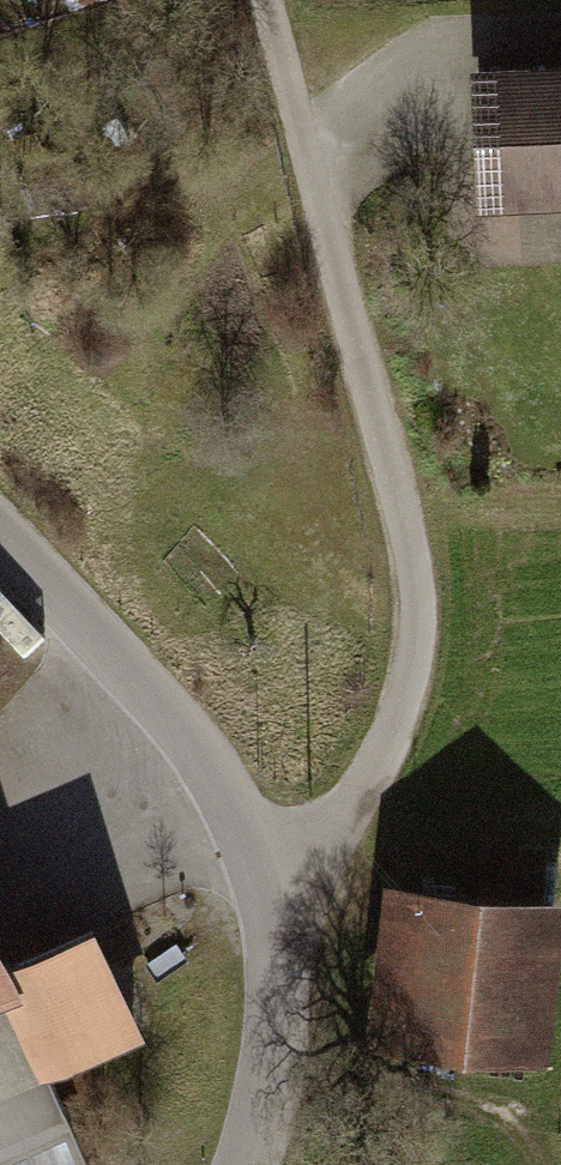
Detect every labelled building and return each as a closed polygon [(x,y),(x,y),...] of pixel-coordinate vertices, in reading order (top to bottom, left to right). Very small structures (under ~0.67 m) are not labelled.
[(473,81),(481,197),(560,192),(560,76),(473,81)] [(86,804),(33,704),(0,721),(0,850),(86,804)] [(374,1048),(560,1069),(560,905),(393,885),(374,1048)] [(1,971),(0,971),(0,985),(39,1068),(135,1025),(92,930),(1,971)] [(58,1079),(0,1103),(0,1164),(93,1164),(58,1079)]
